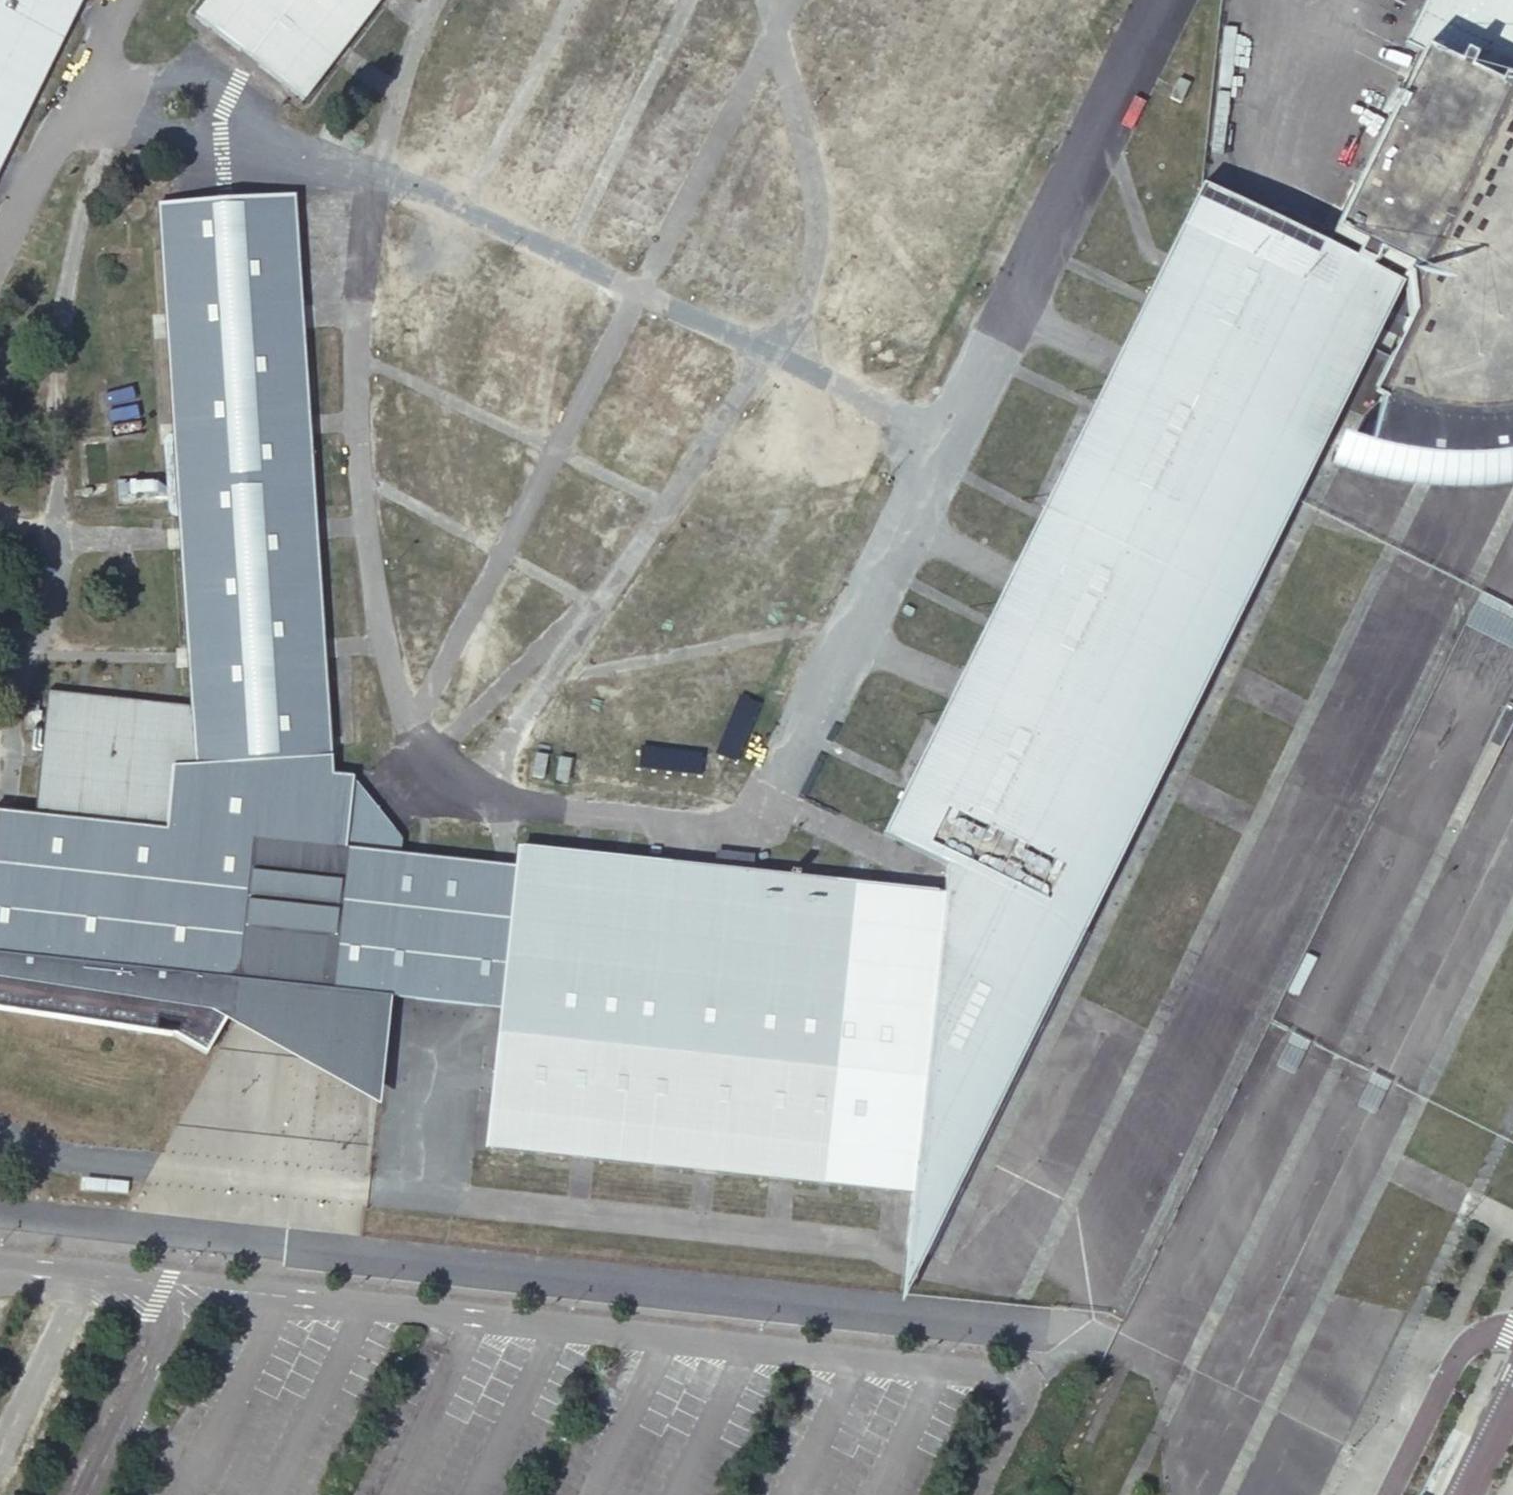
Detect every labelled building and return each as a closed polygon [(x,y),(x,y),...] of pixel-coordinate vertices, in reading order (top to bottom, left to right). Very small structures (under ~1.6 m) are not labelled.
[(83,0),(0,0),(0,171),(83,0)] [(381,0),(207,0),(195,16),(304,101),(381,0)] [(1328,440),(1342,445),(1360,451),(1374,456),(1393,460),(1406,461),(1418,463),(1434,466),(1447,466),(1460,466),(1477,464),(1512,459),(1512,0),(1430,0),(1413,33),(1406,49),(1421,57),(1327,249),(1404,287),(1328,440)] [(1404,287),(1327,249),(1202,188),(880,837),(944,869),(945,893),(912,1192),(907,1231),(938,1233),(1007,1089),(1085,925),(1129,838),(1255,588),(1328,440),(1404,287)] [(336,835),(333,779),(330,741),(324,644),(316,525),(309,422),(302,321),(302,313),(294,197),(270,199),(222,201),(180,204),(159,205),(167,324),(168,331),(175,433),(182,538),(190,658),(193,712),(195,736),(196,751),(198,769),(203,833),(204,845),(336,835)] [(160,828),(203,833),(198,769),(196,751),(195,736),(193,712),(170,708),(139,704),(95,697),(50,691),(45,742),(44,752),(38,811),(110,821),(131,825),(160,828)] [(336,835),(204,845),(196,972),(254,978),(251,1004),(293,1009),(328,1012),(331,985),(507,1004),(519,867),(403,853),(404,838),(383,813),(353,777),(333,779),(336,835)] [(38,811),(37,813),(0,808),(0,951),(196,972),(204,845),(203,833),(160,828),(131,825),(110,821),(38,811)] [(522,848),(519,867),(507,1004),(496,1105),(491,1145),(491,1148),(912,1192),(945,893),(797,879),(798,876),(789,875),(789,878),(755,875),(713,871),(522,848)] [(715,858),(713,871),(755,875),(756,863),(715,858)] [(938,1233),(907,1231),(904,1259),(897,1310),(922,1263),(938,1233)]
